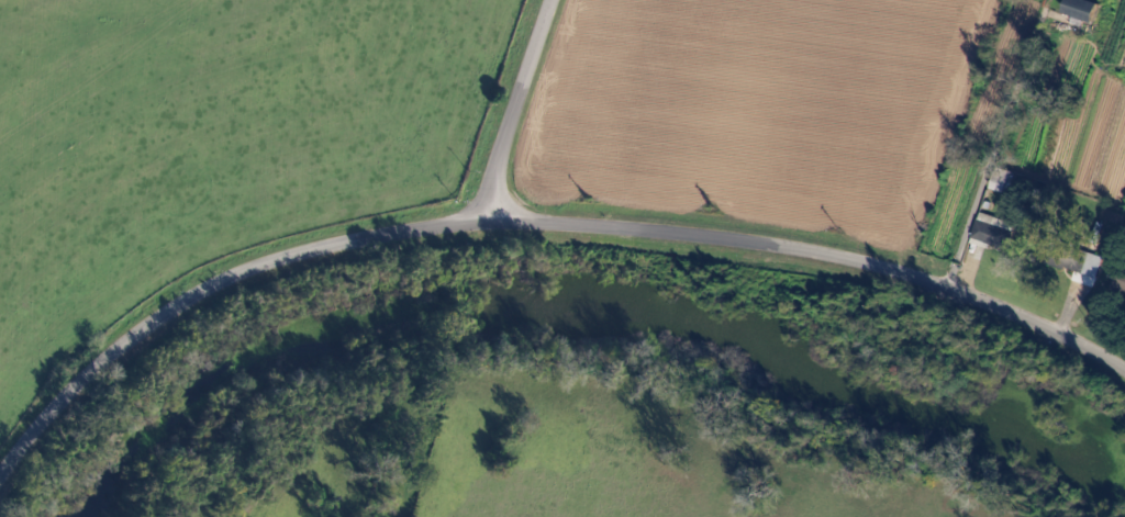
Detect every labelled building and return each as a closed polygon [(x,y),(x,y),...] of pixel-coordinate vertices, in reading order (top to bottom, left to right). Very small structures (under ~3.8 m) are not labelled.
[(1089,0),(1069,0),(1065,15),(1095,23),(1100,3),(1089,0)] [(1014,173),(998,169),(994,191),(1010,194),(1014,173)] [(973,238),(1008,252),(1018,227),(983,214),(973,238)] [(1098,281),(1106,259),(1090,254),(1088,257),(1054,246),(1048,264),(1098,281)] [(1120,271),(1113,290),(1124,295),(1124,273),(1120,271)]
